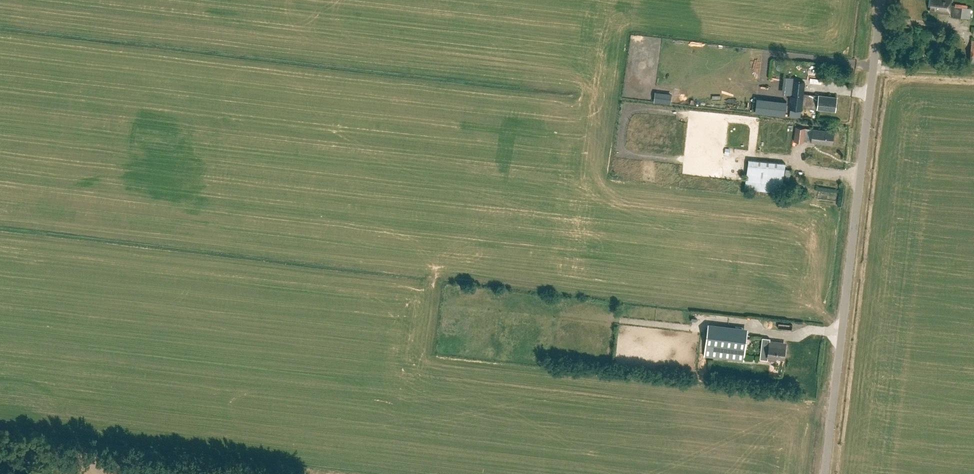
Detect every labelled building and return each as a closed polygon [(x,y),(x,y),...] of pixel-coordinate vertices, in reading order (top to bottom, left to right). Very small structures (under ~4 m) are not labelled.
[(962,9),(954,8),(954,7),(950,6),(951,0),(930,0),(929,12),(954,14),(953,18),(961,19),(962,9)] [(973,15),(973,5),(964,5),(964,15),(973,15)] [(836,110),(837,97),(820,95),(804,93),(805,82),(793,81),(790,109),(802,110),(802,107),(817,108),(836,110)] [(656,92),(655,100),(670,102),(671,94),(656,92)] [(833,144),(834,131),(814,129),(806,128),(796,127),(794,141),(803,142),(815,142),(833,144)] [(743,131),(735,134),(738,142),(746,139),(743,131)] [(745,189),(781,193),(785,163),(749,160),(745,189)] [(717,340),(717,336),(714,336),(713,330),(707,330),(708,341),(717,340)] [(748,334),(728,332),(724,359),(745,361),(746,349),(748,334)] [(785,358),(786,346),(781,346),(781,342),(770,341),(770,338),(763,337),(760,359),(768,360),(768,356),(785,358)]
